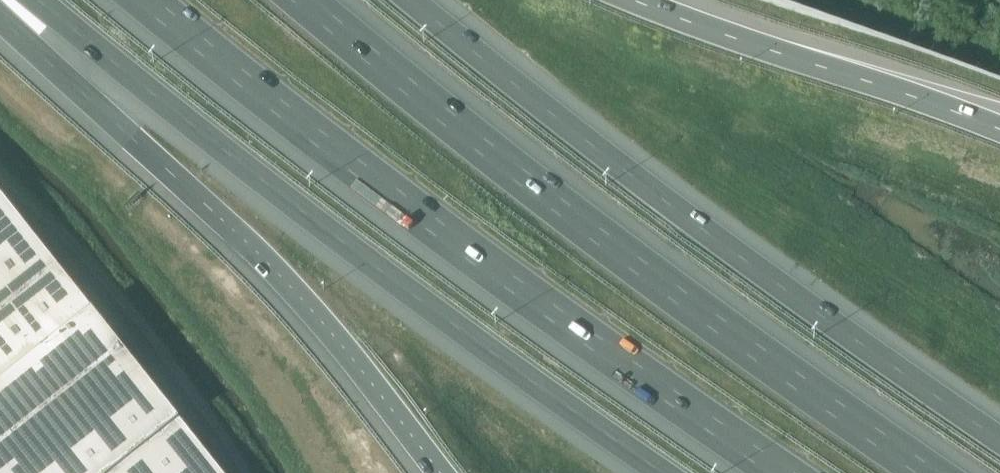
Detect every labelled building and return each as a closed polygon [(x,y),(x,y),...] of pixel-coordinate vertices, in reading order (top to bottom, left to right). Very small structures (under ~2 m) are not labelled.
[(0,194),(0,472),(221,472),(0,194)]
